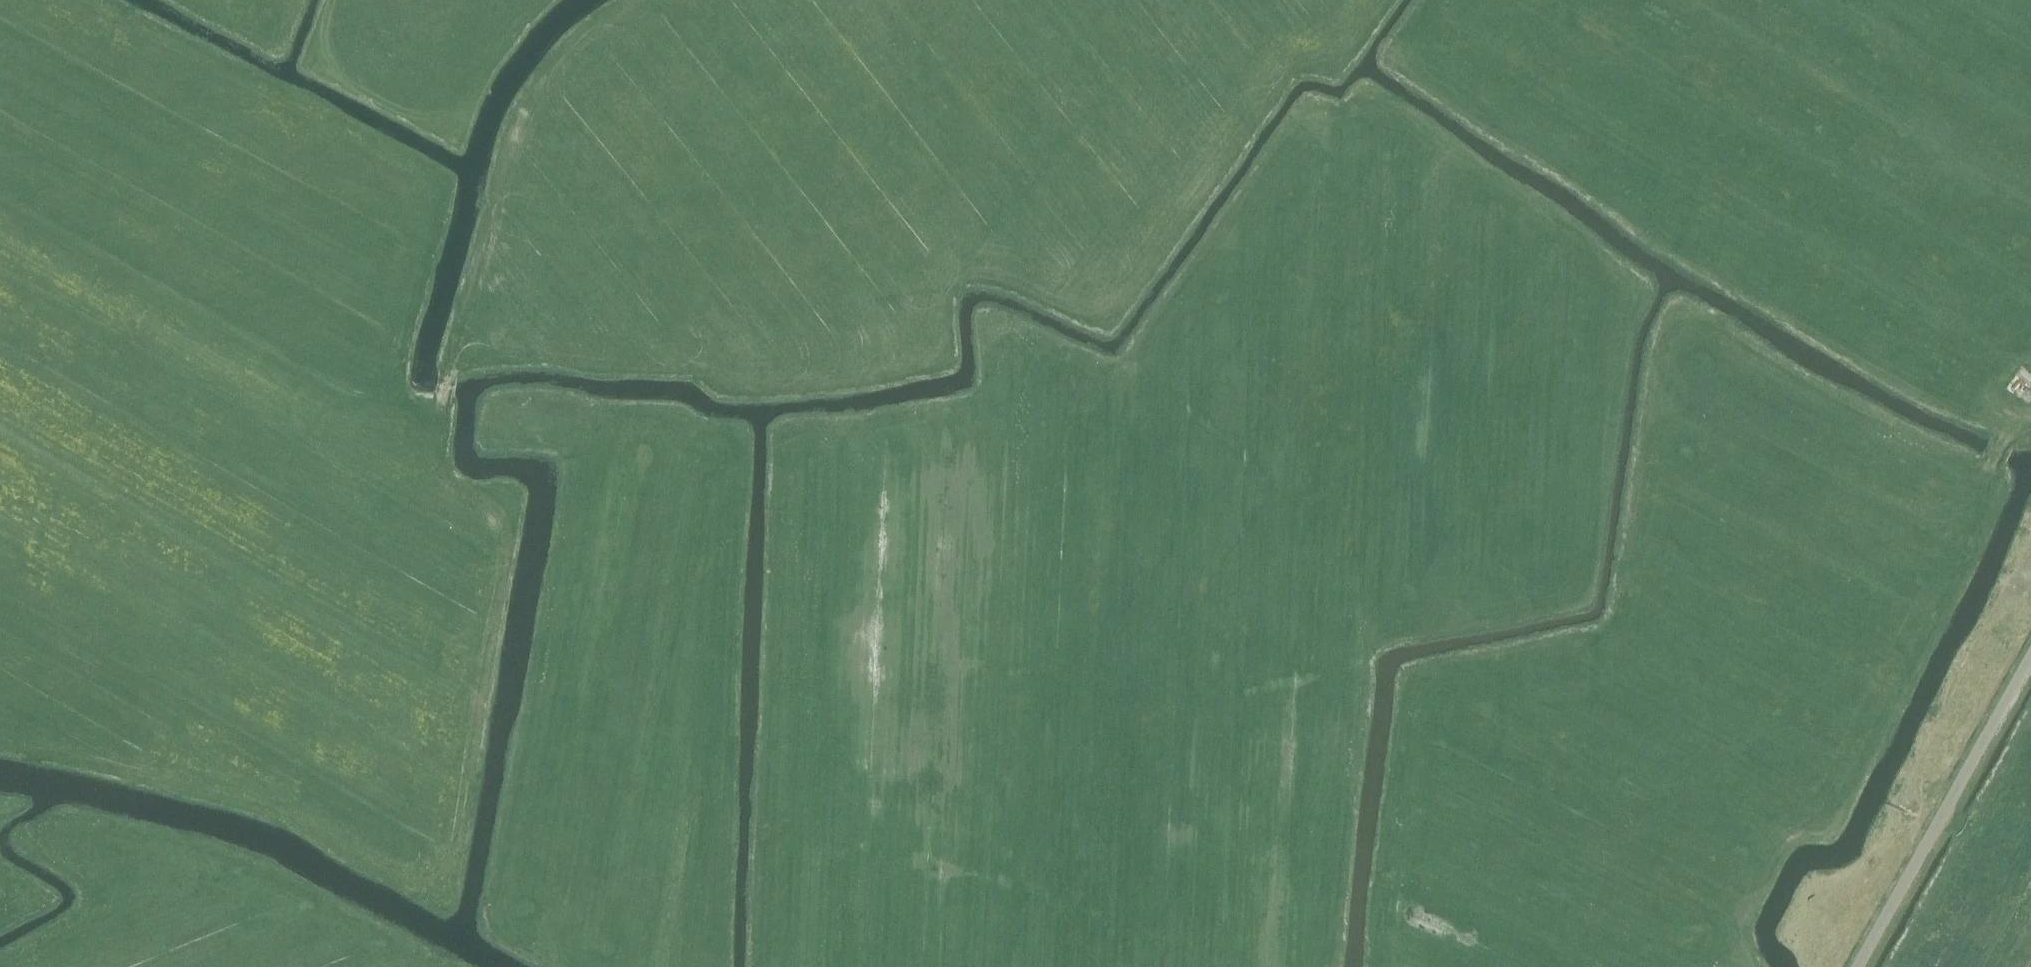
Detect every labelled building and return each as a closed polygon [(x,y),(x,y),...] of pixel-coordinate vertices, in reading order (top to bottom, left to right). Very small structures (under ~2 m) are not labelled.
[(2014,375),(2005,388),(2022,400),(2030,387),(2030,372),(2021,365),(2014,375)]
